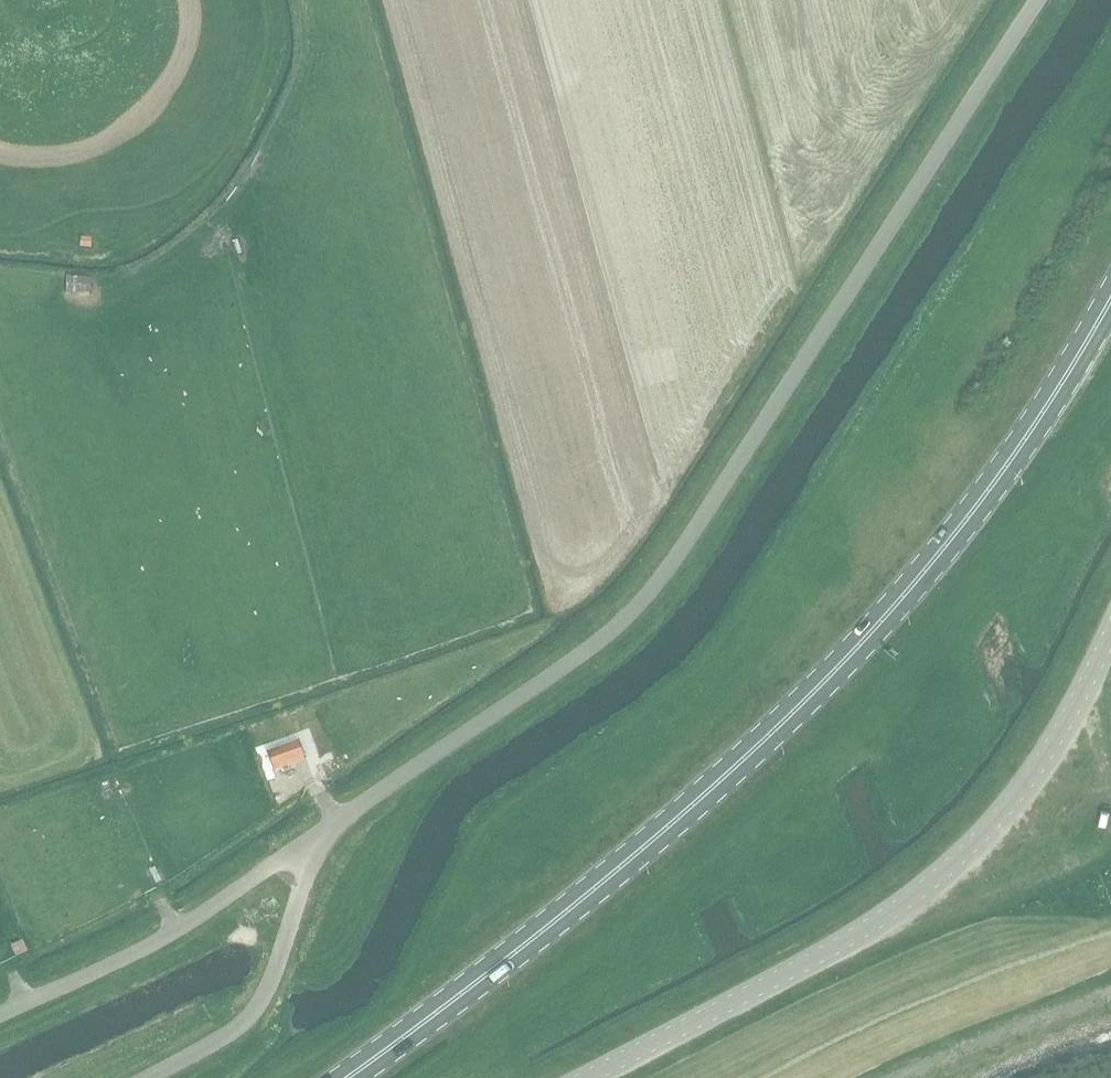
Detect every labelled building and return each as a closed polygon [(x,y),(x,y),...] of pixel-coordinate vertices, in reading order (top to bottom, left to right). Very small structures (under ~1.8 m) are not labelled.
[(311,706),(298,712),(304,725),(317,719),(311,706)] [(317,719),(304,725),(316,749),(329,743),(317,719)] [(235,738),(221,743),(226,756),(240,751),(235,738)]
